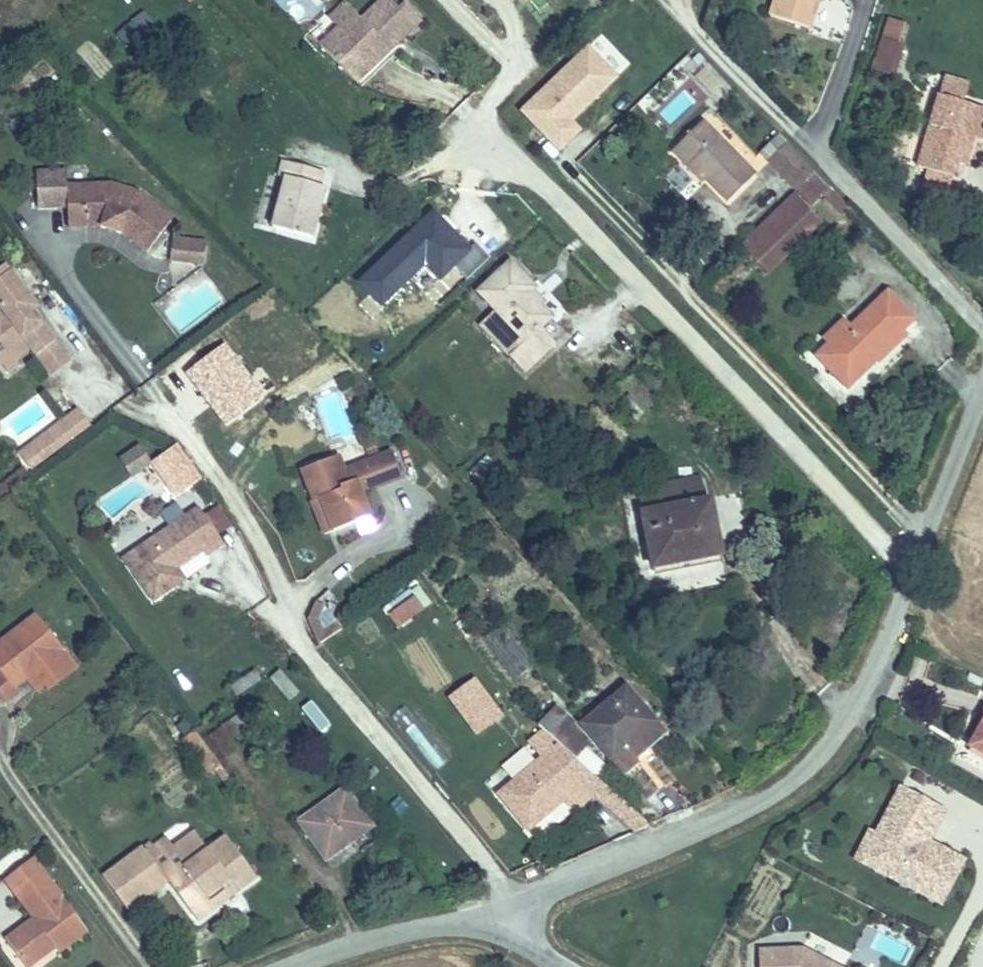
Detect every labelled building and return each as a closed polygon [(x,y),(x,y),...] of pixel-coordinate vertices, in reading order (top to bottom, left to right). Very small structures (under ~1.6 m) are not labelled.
[(316,47),(348,80),(409,22),(388,0),(383,0),(378,0),(359,19),(353,12),(336,29),(316,47)] [(341,0),(339,0),(323,16),(336,29),(353,12),(341,0)] [(785,2),(779,0),(770,25),(806,38),(815,12),(823,15),(828,0),(786,0),(785,2)] [(616,6),(588,34),(609,56),(620,45),(609,33),(626,17),(616,6)] [(140,51),(155,21),(134,10),(119,41),(140,51)] [(557,150),(581,126),(572,118),(617,73),(584,40),(515,109),(557,150)] [(881,42),(871,70),(883,74),(893,47),(881,42)] [(892,77),(901,50),(893,47),(883,74),(892,77)] [(937,98),(914,164),(926,168),(949,177),(950,177),(956,163),(962,166),(971,141),(981,113),(962,106),(968,88),(945,80),(938,98),(937,98)] [(982,145),(982,114),(981,113),(971,141),(982,145)] [(694,130),(673,150),(724,203),(745,184),(694,130)] [(724,203),(673,150),(665,158),(717,211),(724,203)] [(278,167),(272,180),(280,183),(263,225),(300,240),(317,197),(309,194),(313,182),(278,167)] [(943,193),(949,177),(926,168),(920,185),(943,193)] [(807,179),(788,197),(802,212),(813,201),(821,194),(807,179)] [(101,188),(55,193),(57,210),(74,208),(77,229),(96,227),(104,227),(110,227),(119,231),(127,235),(150,249),(169,217),(130,195),(122,191),(112,188),(101,188)] [(748,271),(802,219),(784,201),(752,232),(730,253),(748,271)] [(453,265),(464,278),(484,259),(431,203),(352,279),(378,306),(424,263),(439,279),(453,265)] [(77,229),(74,208),(57,210),(60,231),(77,229)] [(759,282),(812,230),(802,219),(748,271),(759,282)] [(207,262),(210,243),(175,239),(173,258),(207,262)] [(425,292),(436,278),(424,268),(412,282),(425,292)] [(502,275),(467,309),(512,356),(501,366),(515,382),(549,350),(534,334),(541,328),(519,305),(525,299),(502,275)] [(18,290),(0,303),(0,315),(24,298),(18,290)] [(0,323),(0,395),(12,385),(21,380),(35,369),(46,383),(66,368),(46,340),(52,336),(24,298),(0,315),(0,317),(3,321),(0,323)] [(843,326),(822,345),(826,350),(813,362),(826,376),(830,371),(840,380),(865,357),(869,361),(895,338),(890,332),(901,321),(878,299),(846,328),(843,326)] [(79,386),(66,368),(46,383),(59,401),(79,386)] [(27,389),(21,380),(12,385),(19,394),(27,389)] [(619,398),(627,406),(637,396),(629,387),(619,398)] [(63,453),(54,442),(74,425),(69,419),(20,459),(26,466),(35,459),(43,469),(63,453)] [(83,436),(74,425),(54,442),(63,453),(83,436)] [(136,441),(115,456),(129,476),(151,461),(136,441)] [(330,461),(295,477),(308,506),(317,507),(331,538),(366,523),(355,499),(392,483),(381,457),(360,466),(364,476),(342,486),(330,461)] [(43,469),(35,459),(26,466),(34,476),(43,469)] [(331,538),(317,507),(308,506),(303,514),(316,545),(331,538)] [(222,550),(197,515),(126,567),(155,607),(176,592),(168,581),(177,574),(202,556),(206,561),(222,550)] [(697,521),(634,530),(640,584),(706,574),(697,521)] [(202,556),(177,574),(185,586),(186,587),(211,568),(206,561),(202,556)] [(177,574),(168,581),(176,592),(185,586),(177,574)] [(308,613),(315,644),(335,630),(331,618),(321,621),(318,609),(323,601),(317,598),(308,613)] [(408,598),(382,616),(392,629),(417,612),(408,598)] [(0,642),(0,707),(10,699),(5,694),(58,653),(30,618),(0,642)] [(491,648),(511,680),(532,667),(512,635),(491,648)] [(236,696),(259,678),(251,667),(228,684),(236,696)] [(279,667),(267,677),(286,699),(297,690),(279,667)] [(471,674),(444,696),(474,734),(502,712),(471,674)] [(627,682),(583,718),(616,760),(630,748),(622,739),(654,716),(627,682)] [(953,740),(982,757),(982,700),(954,684),(934,720),(957,732),(953,740)] [(311,697),(299,704),(315,732),(327,725),(311,697)] [(558,698),(542,713),(545,716),(563,734),(573,743),(585,732),(571,718),(575,714),(558,698)] [(404,705),(390,717),(434,770),(448,758),(404,705)] [(196,741),(172,708),(160,717),(185,750),(191,745),(196,741)] [(234,713),(205,733),(219,752),(236,740),(230,731),(241,724),(234,713)] [(929,728),(953,740),(957,732),(934,720),(929,728)] [(573,743),(563,734),(497,786),(523,817),(557,790),(547,779),(560,768),(574,786),(579,782),(593,792),(631,821),(640,811),(580,750),(573,743)] [(196,741),(191,745),(204,762),(209,758),(196,741)] [(547,779),(557,790),(563,796),(574,786),(560,768),(547,779)] [(335,778),(288,816),(309,842),(324,830),(331,841),(364,815),(335,778)] [(868,863),(935,898),(956,858),(920,839),(915,836),(932,803),(896,784),(871,833),(881,838),(868,863)] [(932,803),(915,836),(920,839),(938,806),(932,803)] [(850,854),(868,863),(881,838),(871,833),(863,829),(850,854)] [(147,853),(123,871),(147,903),(167,888),(193,924),(222,904),(216,896),(227,888),(236,901),(255,888),(225,846),(209,858),(196,841),(175,856),(167,846),(151,858),(147,853)] [(66,905),(35,866),(10,886),(28,910),(24,913),(35,928),(11,945),(28,966),(41,966),(60,952),(63,957),(89,937),(66,905)] [(130,915),(147,903),(123,871),(106,882),(130,915)] [(28,910),(10,886),(6,889),(24,913),(28,910)] [(222,904),(225,909),(236,901),(227,888),(216,896),(222,904)] [(193,924),(197,929),(225,909),(222,904),(193,924)] [(813,936),(809,948),(830,955),(834,942),(813,936)] [(752,959),(753,966),(822,966),(796,955),(752,959)]
